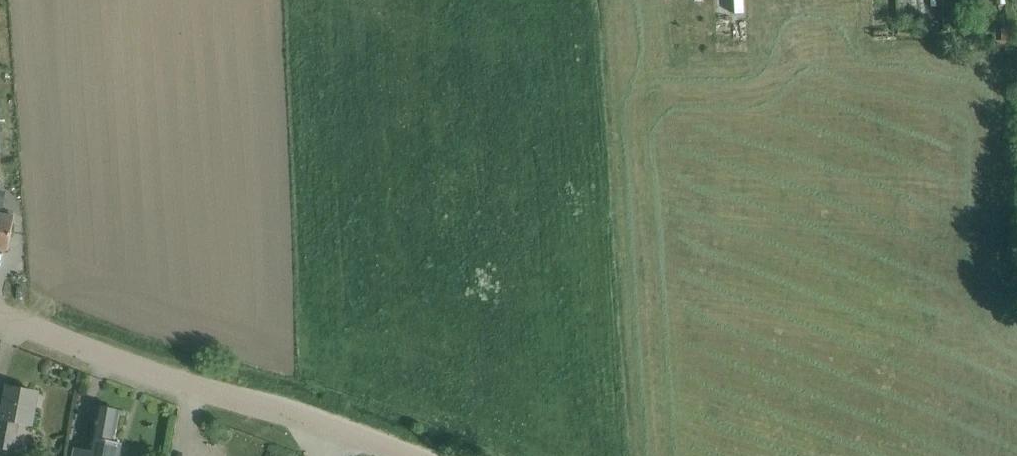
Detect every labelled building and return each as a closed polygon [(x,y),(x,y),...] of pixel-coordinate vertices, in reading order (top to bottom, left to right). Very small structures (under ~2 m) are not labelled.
[(7,204),(8,190),(0,189),(0,203),(7,204)] [(9,251),(15,214),(0,211),(0,249),(9,251)] [(4,407),(0,426),(0,446),(13,449),(18,421),(33,423),(35,413),(39,394),(8,388),(4,407)] [(74,455),(120,455),(122,444),(115,442),(121,411),(99,407),(90,451),(75,448),(74,455)]
